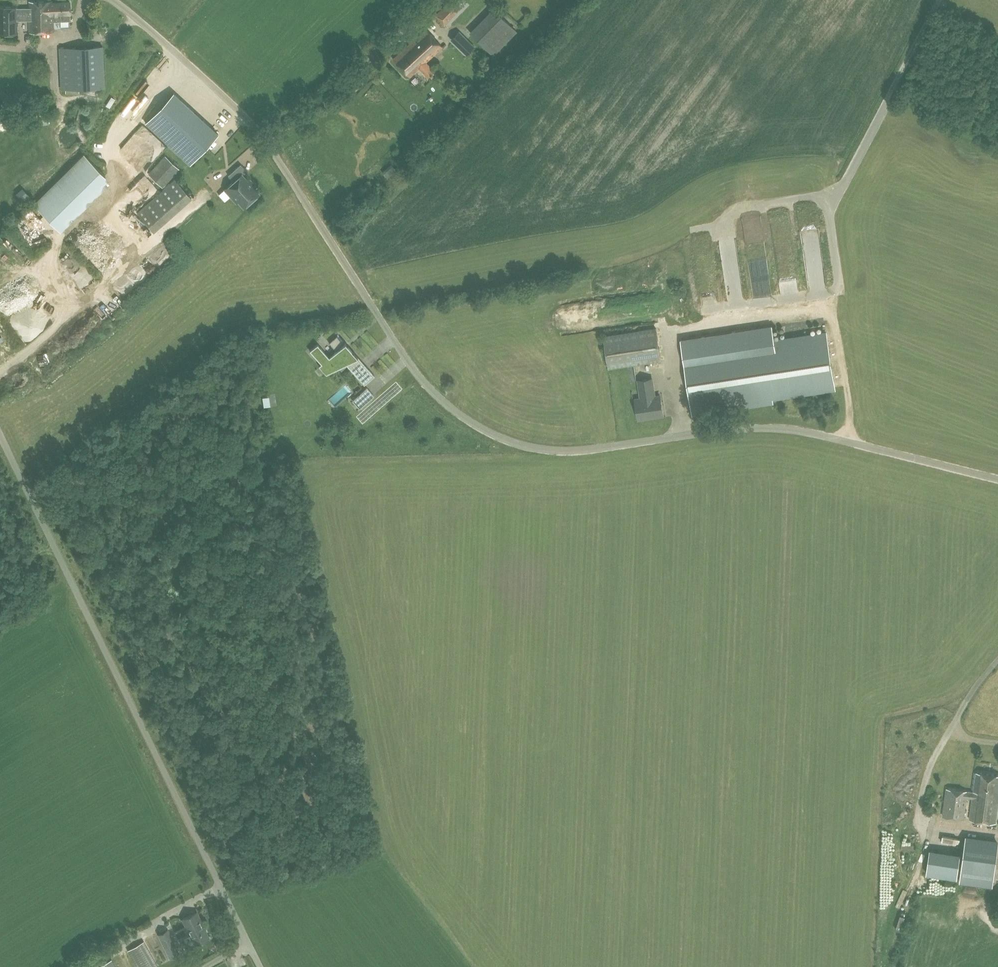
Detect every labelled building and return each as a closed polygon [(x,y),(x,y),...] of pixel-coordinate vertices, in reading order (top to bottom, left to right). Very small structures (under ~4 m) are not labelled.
[(445,25),(461,8),(453,0),(449,0),(434,15),(445,25)] [(29,1),(30,32),(53,31),(53,21),(70,20),(69,1),(52,2),(52,1),(29,1)] [(29,20),(29,8),(17,8),(17,7),(0,7),(0,34),(18,33),(17,20),(29,20)] [(469,32),(494,56),(517,31),(493,7),(469,32)] [(419,68),(428,77),(434,71),(425,62),(442,47),(425,29),(393,58),(410,76),(419,68)] [(474,46),(459,31),(451,39),(466,54),(474,46)] [(59,48),(61,89),(71,88),(104,87),(102,46),(69,47),(59,48)] [(9,103),(13,97),(0,89),(0,97),(9,103)] [(173,92),(144,123),(188,164),(217,133),(173,92)] [(131,106),(139,100),(136,96),(128,102),(131,106)] [(143,123),(122,146),(127,151),(148,127),(143,123)] [(33,203),(61,231),(112,181),(84,153),(33,203)] [(149,174),(163,187),(180,168),(165,155),(149,174)] [(242,174),(246,170),(240,164),(231,172),(236,178),(226,187),(232,194),(230,195),(236,202),(238,200),(244,206),(259,193),(242,174)] [(382,171),(387,177),(396,169),(391,164),(382,171)] [(154,197),(136,178),(122,190),(141,210),(154,197)] [(138,213),(154,231),(192,197),(176,179),(138,213)] [(22,188),(16,193),(25,203),(31,198),(22,188)] [(37,239),(43,234),(38,230),(33,235),(37,239)] [(153,265),(147,277),(153,280),(159,269),(153,265)] [(128,295),(142,286),(136,277),(122,286),(128,295)] [(682,344),(689,390),(693,415),(745,407),(774,403),(773,396),(836,387),(828,331),(775,338),(773,325),(681,338),(682,344)] [(604,336),(608,368),(661,360),(656,328),(604,336)] [(355,367),(355,368),(352,365),(355,363),(356,364),(360,360),(345,343),(344,344),(336,335),(329,341),(336,350),(329,356),(318,343),(310,349),(321,363),(319,365),(326,374),(346,363),(364,384),(374,375),(369,369),(362,375),(355,367)] [(49,366),(45,368),(49,376),(53,373),(49,366)] [(657,416),(656,412),(662,411),(659,395),(651,396),(650,389),(652,389),(650,378),(637,380),(639,391),(644,390),(645,397),(635,399),(638,419),(657,416)] [(352,400),(359,408),(374,395),(367,387),(352,400)] [(372,400),(371,398),(361,407),(362,408),(372,400)] [(996,823),(997,806),(997,775),(976,772),(974,791),(947,788),(943,816),(964,818),(967,797),(973,797),(970,819),(996,823)] [(966,838),(960,882),(992,886),(997,842),(966,838)] [(930,850),(927,869),(926,874),(957,878),(960,855),(930,850)] [(923,874),(918,875),(920,889),(931,887),(929,880),(924,881),(923,874)] [(182,918),(194,944),(209,937),(197,911),(182,918)] [(167,929),(158,934),(170,959),(179,954),(167,929)] [(254,935),(256,941),(264,937),(262,932),(254,935)] [(138,966),(158,966),(143,941),(128,950),(138,966)]
